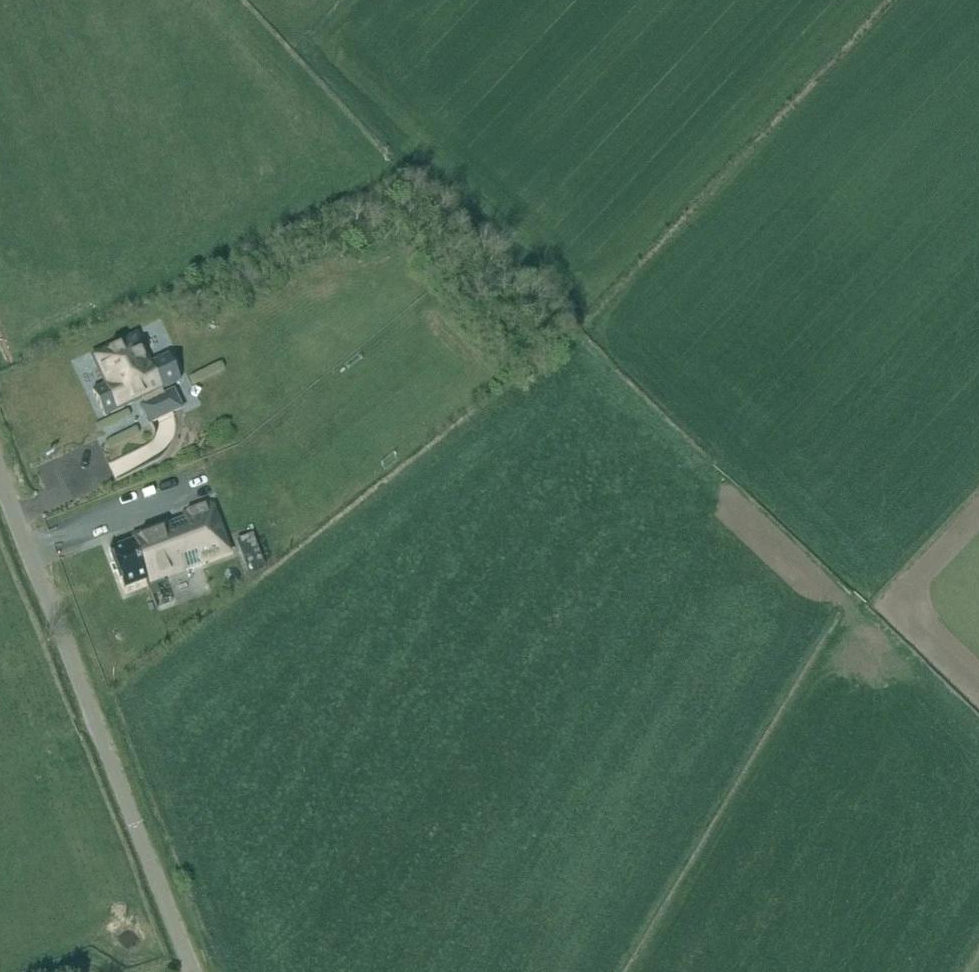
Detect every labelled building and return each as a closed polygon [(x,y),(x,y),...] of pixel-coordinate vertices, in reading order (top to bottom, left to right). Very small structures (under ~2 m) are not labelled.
[(142,407),(150,424),(182,409),(174,391),(165,396),(162,390),(181,381),(170,356),(150,365),(137,336),(93,357),(107,386),(94,392),(105,417),(143,399),(146,405),(142,407)] [(201,561),(226,551),(209,506),(183,516),(186,523),(172,528),(171,527),(170,526),(169,525),(168,525),(167,525),(134,538),(135,542),(109,551),(124,590),(186,566),(187,570),(202,565),(201,561)] [(247,549),(241,552),(250,576),(266,570),(253,535),(243,538),(247,549)]
